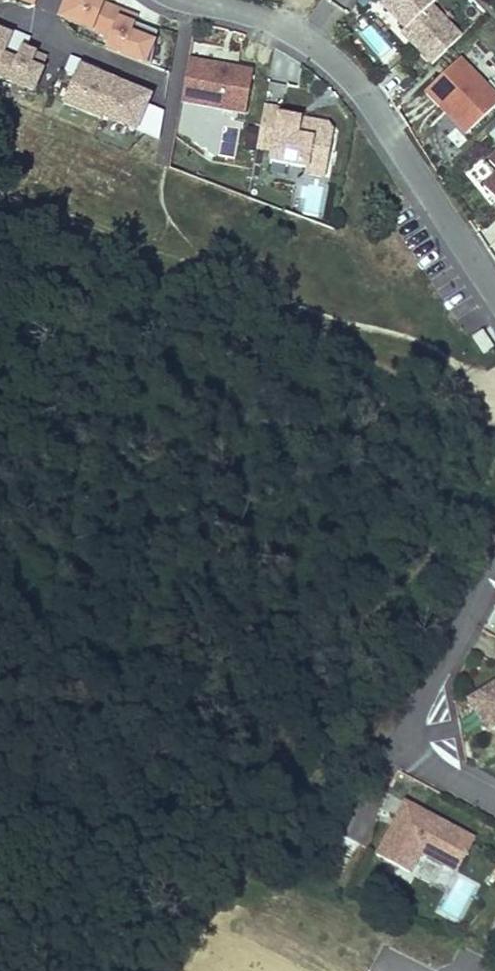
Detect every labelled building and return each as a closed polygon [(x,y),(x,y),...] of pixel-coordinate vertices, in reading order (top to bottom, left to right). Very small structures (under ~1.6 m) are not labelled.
[(56,22),(109,42),(118,19),(121,10),(106,4),(107,0),(65,0),(56,22)] [(461,32),(431,1),(432,0),(381,0),(378,3),(413,39),(408,44),(428,64),(461,32)] [(156,44),(131,35),(135,25),(118,19),(109,42),(105,53),(147,69),(156,44)] [(357,36),(386,63),(396,51),(368,24),(357,36)] [(35,97),(45,72),(33,67),(38,54),(22,47),(16,61),(5,57),(13,37),(0,31),(0,82),(35,97)] [(459,54),(424,89),(464,129),(494,99),(494,90),(459,54)] [(252,70),(188,61),(182,107),(245,117),(252,70)] [(136,138),(154,96),(80,66),(63,108),(136,138)] [(281,108),(264,105),(256,152),(268,154),(265,171),(326,180),(333,131),(328,122),(280,116),(281,108)] [(181,114),(178,134),(193,136),(196,116),(181,114)] [(235,156),(240,132),(226,129),(220,153),(235,156)] [(484,162),(494,174),(494,152),(484,162)] [(483,188),(494,201),(494,178),(483,188)] [(465,704),(486,738),(494,733),(494,686),(493,686),(465,704)] [(402,801),(374,859),(410,880),(421,859),(456,878),(476,840),(402,801)]
